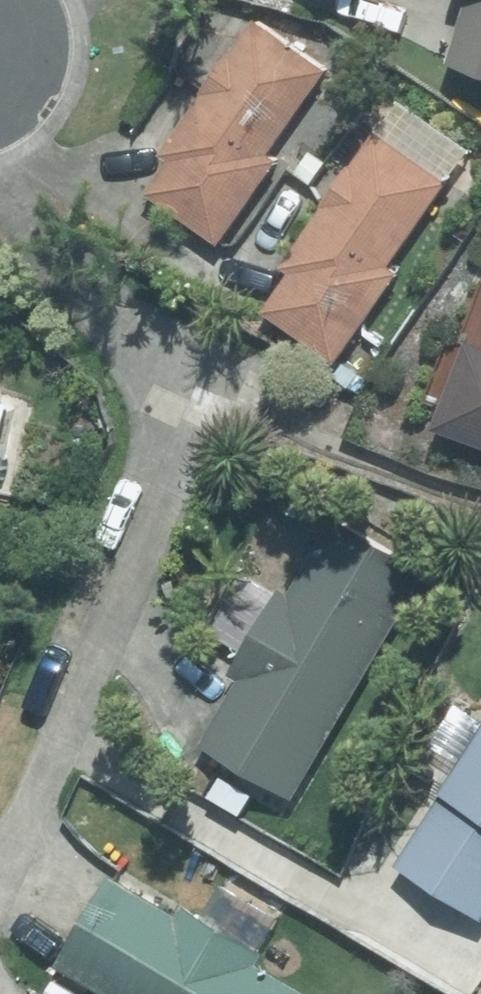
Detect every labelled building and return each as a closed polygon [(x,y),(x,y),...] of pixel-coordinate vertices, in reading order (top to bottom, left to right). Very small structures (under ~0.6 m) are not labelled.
[(438,68),(480,82),(480,0),(460,0),(438,68)] [(189,99),(194,101),(153,159),(161,165),(137,199),(209,249),(266,169),(256,161),(316,76),(242,25),(189,99)] [(380,271),(437,188),(366,139),(275,272),(283,277),(253,319),(328,369),(390,279),(380,271)] [(305,151),(287,175),(304,187),(322,164),(305,151)] [(447,435),(480,447),(480,341),(447,435)] [(339,367),(328,378),(343,390),(354,379),(339,367)] [(22,504),(42,404),(0,396),(0,500),(22,504)] [(197,633),(238,658),(224,681),(232,686),(195,747),(285,801),(419,578),(325,522),(277,602),(232,575),(197,633)] [(388,872),(473,927),(480,914),(480,727),(388,872)] [(81,993),(286,993),(248,972),(255,958),(170,910),(165,918),(99,882),(46,974),(81,993)]
